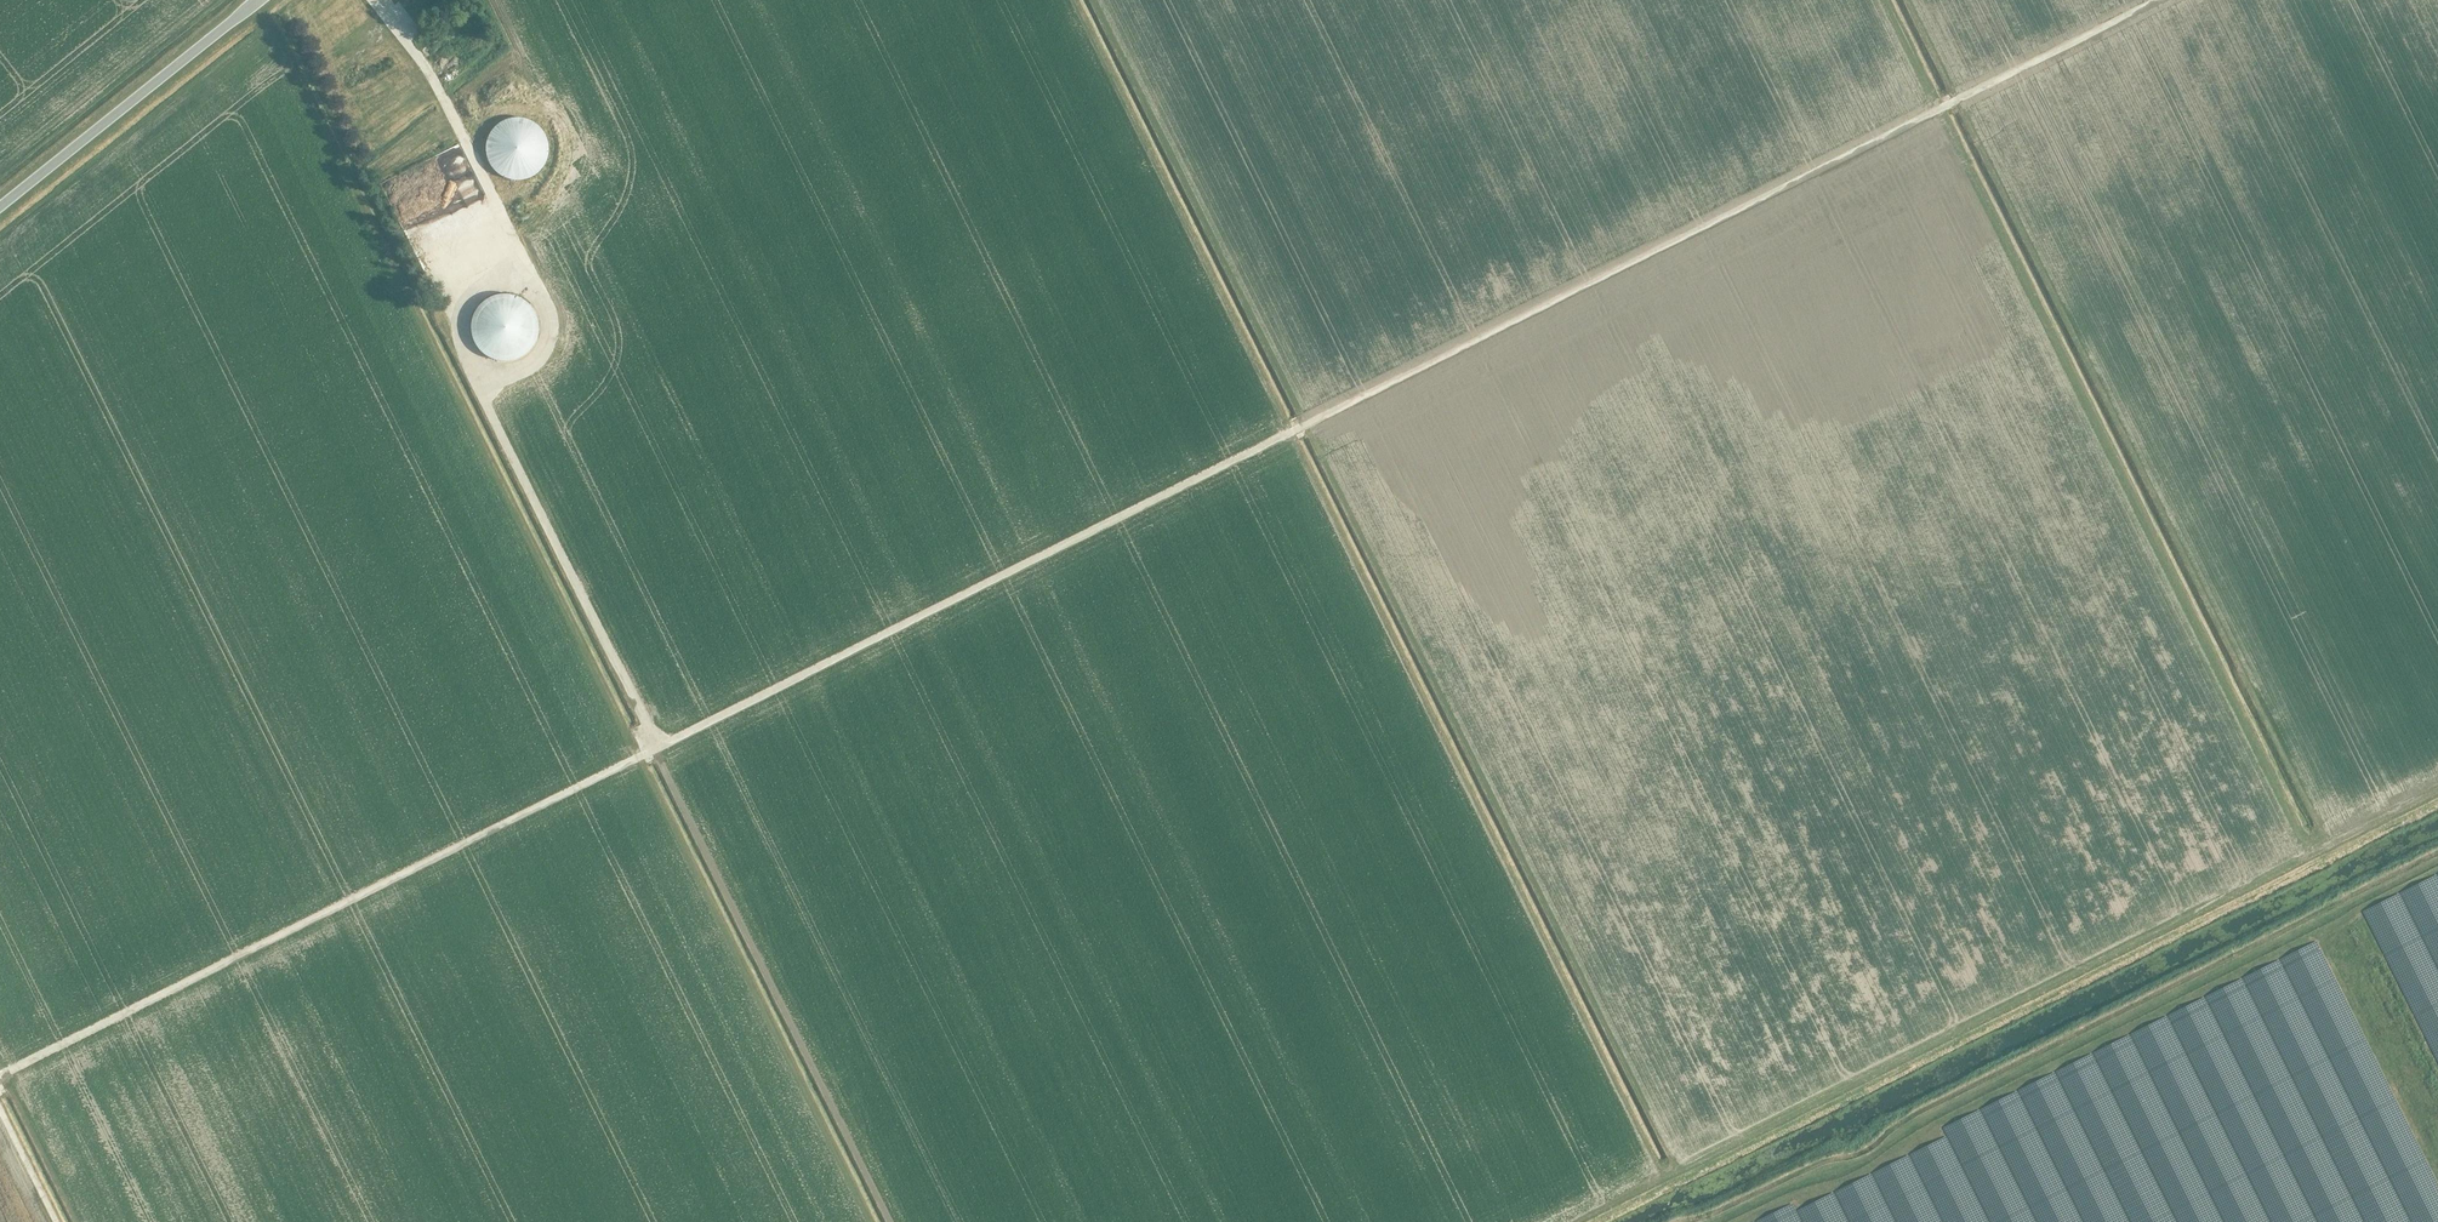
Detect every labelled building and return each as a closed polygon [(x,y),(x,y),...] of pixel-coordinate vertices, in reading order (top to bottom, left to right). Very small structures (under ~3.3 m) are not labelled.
[(514,296),(508,294),(500,294),(494,296),(487,299),(482,303),(477,308),(473,314),(471,321),(470,328),(471,335),(473,341),(477,347),(482,353),(487,357),(494,360),(500,361),(508,361),(514,360),(521,357),(526,353),(531,347),(535,341),(537,335),(538,328),(537,321),(535,314),(531,308),(526,303),(521,299),(514,296)]
